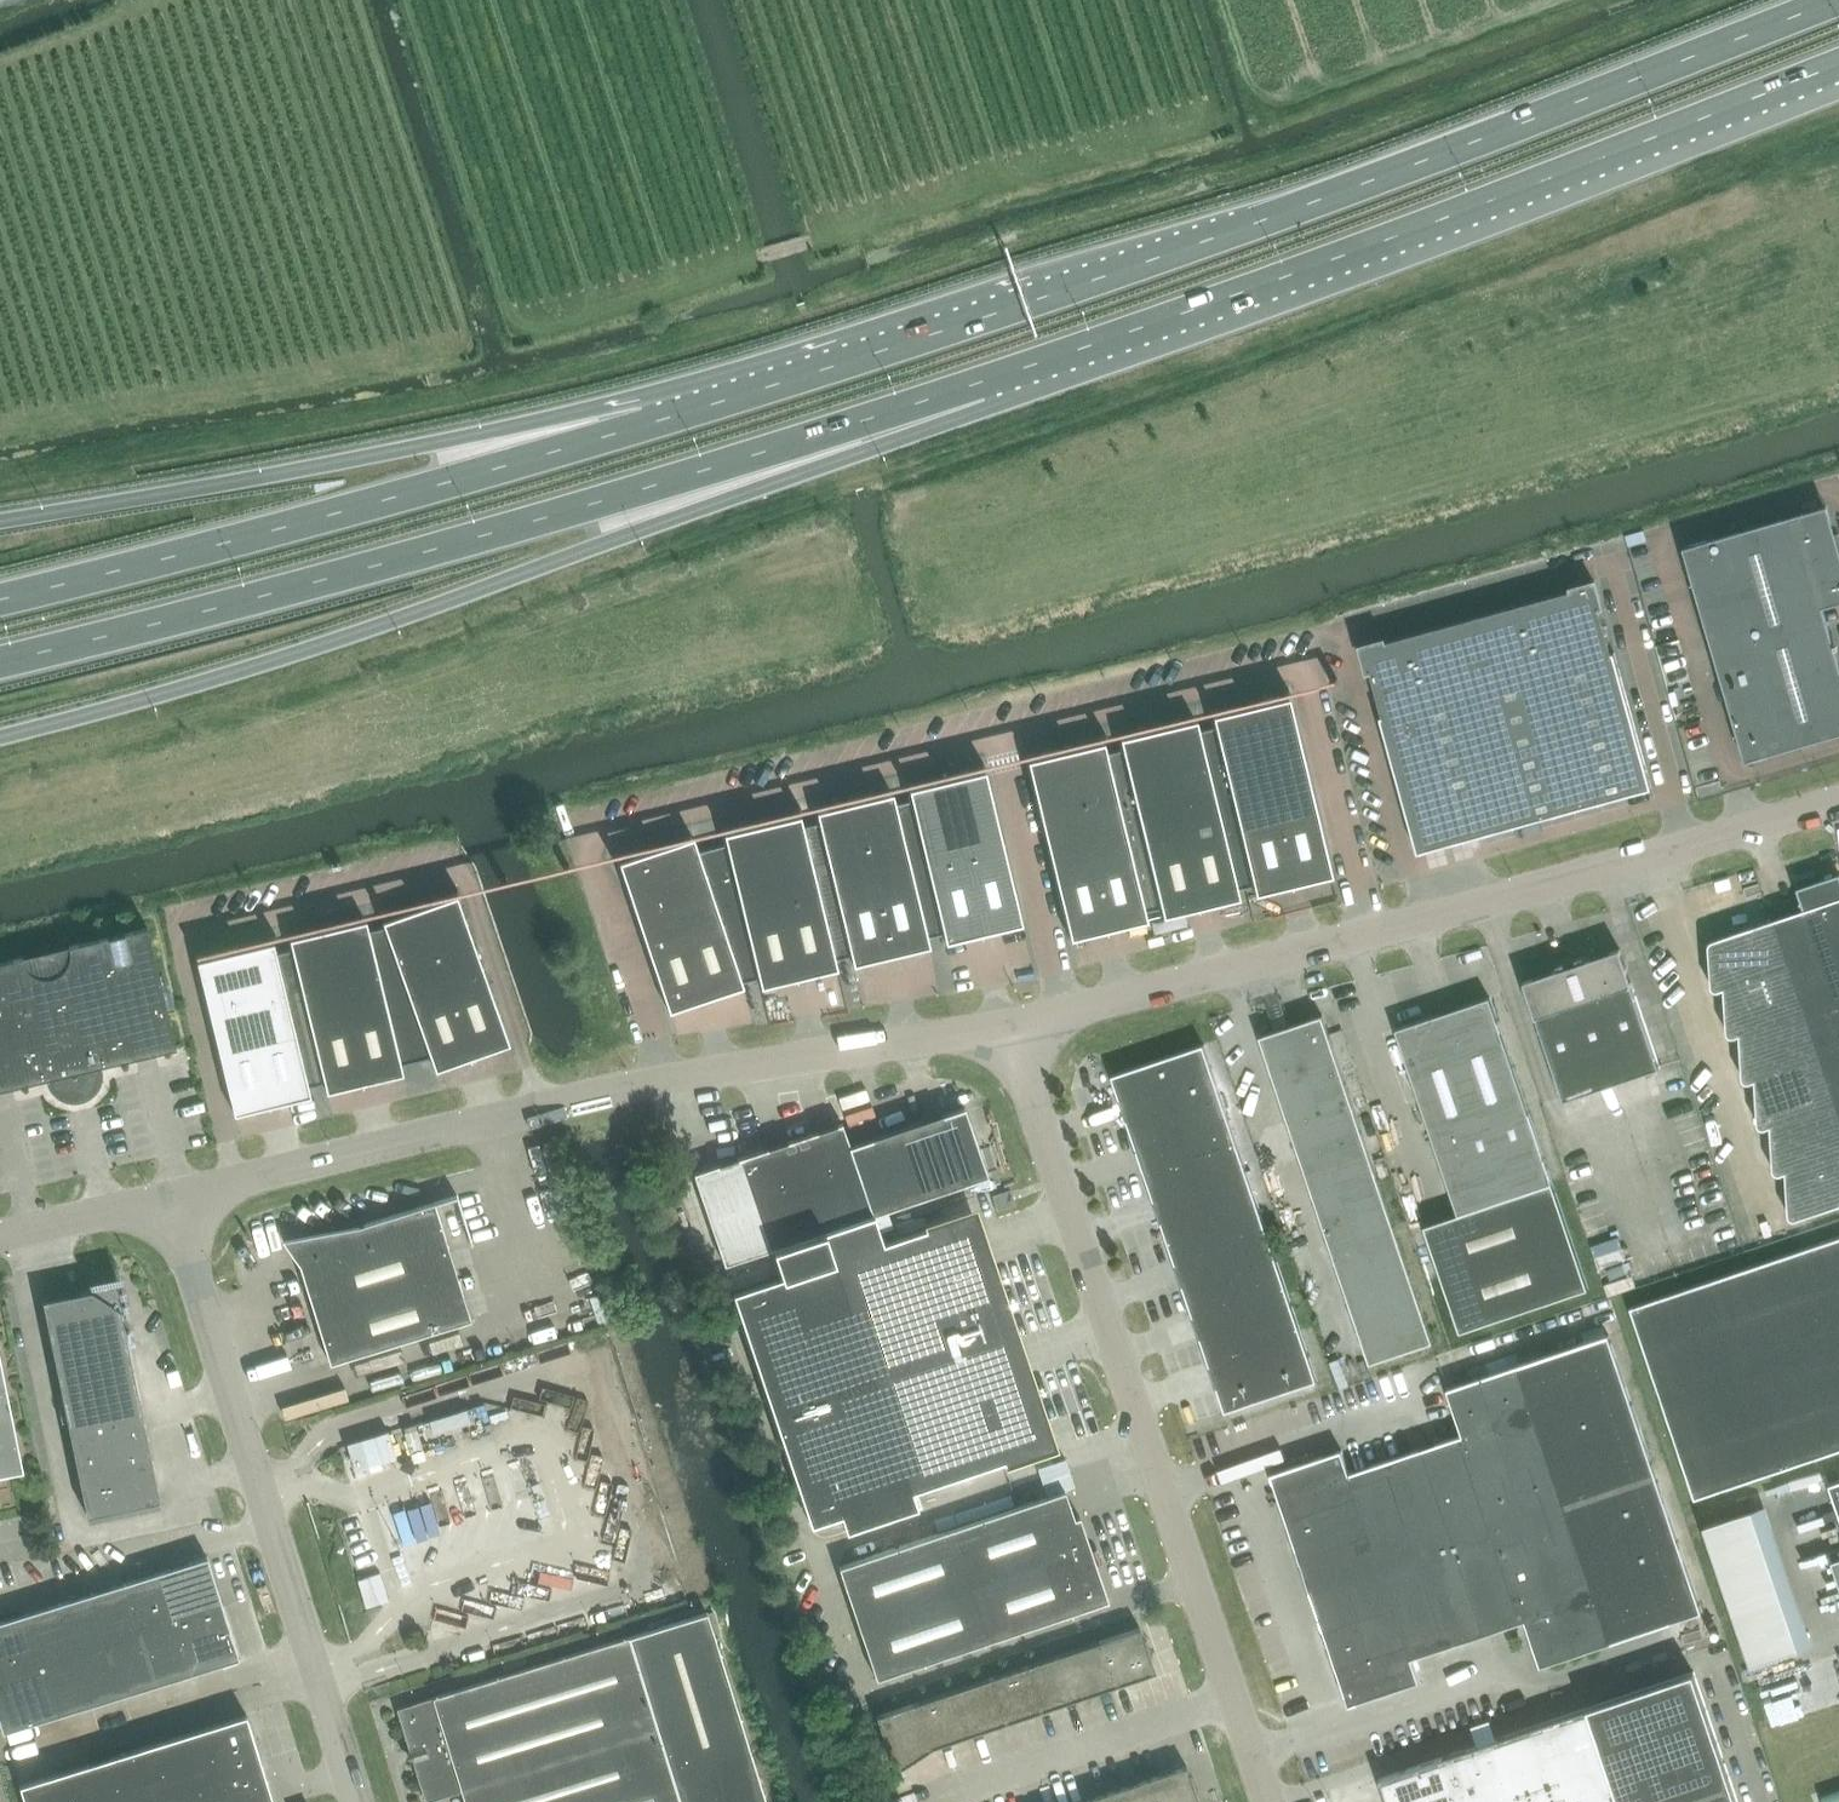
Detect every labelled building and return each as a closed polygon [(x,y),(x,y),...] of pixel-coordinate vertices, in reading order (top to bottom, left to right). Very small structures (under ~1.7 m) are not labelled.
[(1689,565),(1746,761),(1838,734),(1838,659),(1824,607),(1827,606),(1826,604),(1838,600),(1838,551),(1837,545),(1838,544),(1838,535),(1838,533),(1834,535),(1826,508),(1686,549),(1691,565),(1689,565)] [(1614,652),(1612,653),(1599,607),(1601,606),(1595,582),(1572,588),(1573,590),(1385,642),(1384,640),(1362,646),(1369,671),(1371,670),(1383,716),(1381,717),(1418,852),(1652,788),(1614,652)] [(1120,739),(1123,749),(1106,753),(1103,743),(1027,761),(1071,939),(1147,921),(1145,912),(1161,908),(1163,917),(1239,899),(1237,889),(1253,886),(1255,895),(1332,876),(1289,698),(1212,716),(1215,727),(1198,731),(1196,720),(1120,739)] [(726,844),(697,851),(693,837),(619,862),(669,1012),(743,987),(742,982),(759,978),(761,987),(837,969),(835,960),(851,956),(853,965),(930,947),(927,937),(943,934),(946,943),(1022,924),(985,771),(909,790),(911,800),(895,804),(892,794),(816,812),(819,822),(802,827),(800,816),(724,835),(726,844)] [(1727,1030),(1727,1032),(1728,1033),(1728,1034),(1729,1035),(1730,1035),(1731,1036),(1732,1036),(1734,1036),(1740,1034),(1742,1076),(1742,1077),(1743,1078),(1743,1079),(1744,1080),(1746,1081),(1747,1082),(1748,1082),(1749,1081),(1755,1080),(1758,1122),(1758,1123),(1759,1124),(1759,1126),(1761,1127),(1762,1127),(1763,1127),(1765,1127),(1771,1125),(1773,1168),(1773,1169),(1774,1170),(1775,1172),(1776,1172),(1777,1173),(1778,1173),(1779,1173),(1780,1173),(1786,1171),(1789,1215),(1789,1216),(1789,1217),(1790,1217),(1791,1218),(1793,1219),(1794,1219),(1796,1219),(1838,1205),(1838,874),(1797,888),(1804,910),(1713,941),(1711,942),(1710,942),(1710,943),(1709,945),(1709,946),(1711,985),(1712,987),(1713,988),(1714,989),(1716,990),(1717,990),(1719,990),(1724,988),(1727,1030)] [(366,920),(197,961),(234,1114),(311,1096),(308,1087),(324,1083),(327,1092),(403,1074),(401,1065),(431,1057),(435,1070),(509,1044),(457,896),(383,922),(384,926),(368,930),(366,920)] [(0,962),(0,1089),(51,1077),(52,1082),(55,1086),(59,1090),(63,1093),(67,1095),(72,1096),(77,1095),(82,1094),(87,1092),(91,1089),(94,1085),(97,1081),(98,1076),(99,1071),(97,1066),(177,1047),(148,927),(70,946),(71,952),(70,958),(69,962),(66,967),(63,971),(59,974),(54,976),(49,977),(44,977),(39,976),(35,974),(31,971),(27,968),(24,963),(22,957),(0,962)] [(1565,963),(1557,965),(1559,970),(1524,981),(1564,1101),(1661,1068),(1620,949),(1586,960),(1584,956),(1576,959),(1578,963),(1566,967),(1565,963)] [(1459,1214),(1424,1225),(1460,1332),(1589,1288),(1490,997),(1396,1029),(1459,1214)] [(1323,1015),(1292,1026),(1261,1036),(1370,1363),(1433,1342),(1323,1015)] [(1112,1075),(1113,1076),(1226,1411),(1318,1380),(1204,1044),(1112,1075)] [(965,1107),(850,1146),(842,1123),(694,1174),(725,1265),(773,1249),(782,1277),(733,1293),(811,1525),(841,1515),(846,1531),(918,1507),(912,1491),(1050,1444),(972,1212),(883,1242),(874,1215),(988,1176),(965,1107)] [(1015,1205),(1014,1200),(1010,1189),(992,1196),(997,1211),(1015,1205)] [(359,1226),(282,1240),(300,1265),(330,1364),(471,1320),(434,1202),(359,1226)] [(1695,1498),(1838,1449),(1838,1237),(1631,1307),(1695,1498)] [(44,1300),(88,1516),(161,1501),(119,1296),(106,1287),(44,1300)] [(1271,1474),(1349,1705),(1420,1681),(1413,1658),(1525,1620),(1541,1666),(1612,1642),(1604,1619),(1660,1600),(1668,1623),(1702,1612),(1609,1335),(1518,1365),(1447,1389),(1463,1435),(1350,1473),(1342,1450),(1271,1474)] [(25,1473),(0,1353),(0,1478),(25,1473)] [(544,1389),(520,1382),(517,1393),(545,1401),(549,1388),(576,1396),(571,1411),(581,1414),(590,1386),(549,1373),(544,1389)] [(467,1409),(429,1420),(433,1432),(470,1421),(467,1409)] [(388,1431),(346,1443),(355,1471),(397,1458),(388,1431)] [(1830,1484),(1838,1511),(1838,1480),(1830,1484)] [(1076,1517),(1067,1490),(839,1567),(876,1679),(1110,1600),(1082,1516),(1076,1517)] [(1757,1657),(1808,1641),(1771,1518),(1785,1514),(1779,1495),(1713,1514),(1757,1657)] [(4,1732),(240,1658),(208,1557),(0,1621),(0,1719),(4,1732)] [(708,1612),(397,1708),(426,1801),(427,1801),(462,1791),(466,1801),(681,1801),(673,1778),(752,1753),(708,1612)] [(939,1745),(1117,1685),(1155,1672),(1140,1627),(876,1717),(893,1766),(896,1771),(939,1745)] [(1694,1671),(1380,1777),(1386,1796),(1388,1795),(1391,1801),(1739,1801),(1694,1671)] [(1499,1730),(1495,1713),(1479,1717),(1483,1734),(1499,1730)] [(20,1785),(26,1801),(274,1801),(247,1715),(20,1785)] [(1187,1766),(1079,1801),(1199,1801),(1187,1766)] [(1821,1795),(1824,1801),(1838,1801),(1838,1789),(1821,1795)]
